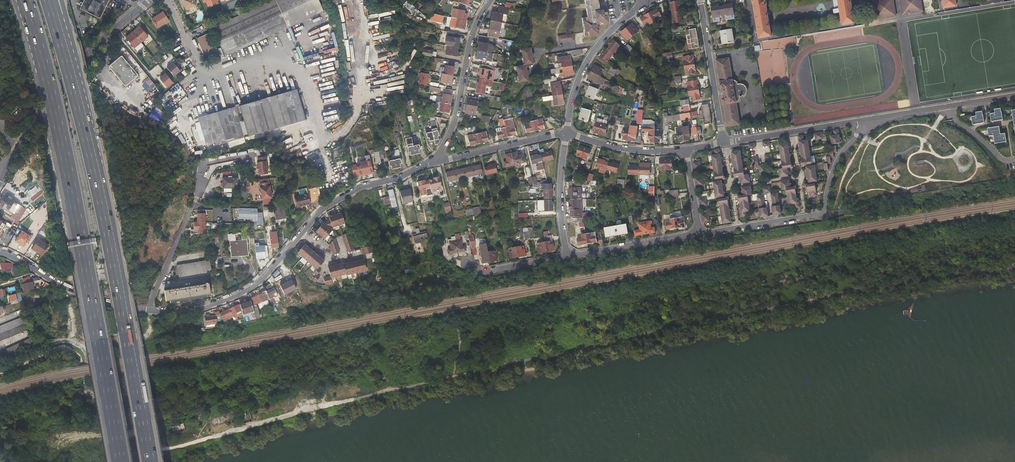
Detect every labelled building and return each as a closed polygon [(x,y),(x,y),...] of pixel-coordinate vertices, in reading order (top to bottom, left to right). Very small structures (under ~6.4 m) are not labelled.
[(81,7),(98,16),(106,0),(84,0),(81,7)] [(185,10),(196,5),(193,0),(181,0),(185,10)] [(324,11),(319,0),(273,0),(211,28),(224,56),(324,11)] [(585,3),(586,3),(587,8),(586,8),(587,17),(585,17),(585,19),(582,20),(584,36),(597,34),(598,32),(597,24),(607,22),(608,21),(606,18),(605,11),(603,12),(602,9),(599,9),(598,6),(597,6),(596,1),(597,1),(597,0),(584,0),(585,3)] [(753,3),(754,3),(759,41),(767,40),(767,36),(770,36),(765,4),(766,4),(765,0),(752,0),(753,3)] [(841,24),(853,22),(850,0),(838,0),(841,24)] [(892,0),(875,0),(876,6),(874,7),(876,18),(894,15),(892,0)] [(919,0),(900,0),(902,14),(921,11),(919,0)] [(232,1),(223,5),(224,10),(234,7),(232,1)] [(672,13),(679,12),(679,9),(680,9),(678,1),(670,3),(672,13)] [(501,22),(504,6),(503,6),(498,5),(497,12),(492,11),(490,20),(501,22)] [(721,9),(722,15),(732,14),(731,5),(724,7),(724,8),(721,9)] [(648,13),(653,22),(657,20),(655,17),(659,14),(656,8),(648,13)] [(721,9),(719,9),(718,9),(717,8),(711,9),(712,17),(722,15),(721,9)] [(457,18),(466,20),(466,14),(464,14),(464,11),(458,10),(457,18)] [(152,18),(155,22),(157,27),(168,20),(162,11),(152,18)] [(680,16),(679,12),(672,13),(674,23),(682,22),(681,15),(680,16)] [(645,27),(653,22),(648,13),(640,17),(645,27)] [(464,29),(466,20),(457,18),(456,24),(454,31),(460,32),(461,28),(464,29)] [(497,38),(501,22),(490,20),(487,36),(497,38)] [(638,31),(632,23),(626,28),(632,36),(638,31)] [(132,32),(141,42),(148,37),(144,32),(145,31),(143,28),(142,30),(139,27),(132,32)] [(627,41),(632,36),(626,28),(623,31),(624,32),(622,34),(624,37),(627,41)] [(687,40),(697,38),(696,29),(685,30),(687,40)] [(723,45),(728,44),(734,43),(731,29),(721,31),(723,45)] [(134,48),(141,42),(132,32),(126,38),(128,41),(127,42),(129,44),(130,43),(134,48)] [(448,46),(457,48),(459,39),(458,39),(459,34),(447,32),(445,45),(448,46)] [(208,33),(202,36),(196,39),(205,60),(218,55),(208,33)] [(574,40),(574,36),(573,33),(558,35),(559,42),(574,40)] [(688,49),(693,48),(699,47),(697,38),(687,40),(688,49)] [(607,49),(613,53),(619,45),(613,40),(610,43),(611,44),(610,46),(607,49)] [(422,52),(430,53),(432,43),(423,42),(422,52)] [(478,42),(477,50),(491,53),(492,49),(492,45),(478,42)] [(455,56),(457,48),(448,46),(448,48),(447,48),(447,50),(448,50),(447,52),(446,51),(445,54),(455,56)] [(521,49),(524,65),(526,65),(530,64),(534,64),(533,58),(534,57),(533,53),(532,52),(531,47),(521,49)] [(605,52),(604,51),(600,56),(606,61),(613,53),(607,49),(605,52)] [(491,66),(495,67),(496,62),(492,61),(491,60),(492,53),(491,53),(477,50),(475,58),(482,59),(481,64),(488,65),(491,66)] [(126,86),(132,80),(139,75),(122,55),(109,66),(126,86)] [(153,57),(151,55),(145,61),(147,63),(153,57)] [(684,66),(694,64),(693,55),(682,56),(684,66)] [(561,67),(570,65),(569,56),(557,58),(558,63),(561,63),(561,67)] [(163,62),(166,67),(173,62),(169,57),(163,62)] [(729,57),(715,59),(726,127),(740,125),(729,57)] [(173,62),(167,67),(173,75),(180,70),(173,62)] [(486,80),(488,65),(481,64),(479,73),(478,73),(478,75),(480,75),(479,79),(486,80)] [(685,75),(690,74),(696,73),(694,64),(684,66),(685,75)] [(444,65),(443,74),(452,76),(453,67),(444,65)] [(526,65),(524,65),(517,67),(520,83),(529,81),(528,76),(529,75),(528,71),(527,70),(526,65)] [(559,76),(563,75),(572,73),(570,65),(561,67),(546,69),(547,74),(551,73),(551,74),(559,73),(559,76)] [(591,71),(600,76),(604,69),(595,65),(591,71)] [(174,81),(165,71),(164,72),(173,82),(174,81)] [(591,86),(598,89),(600,90),(602,84),(597,82),(600,76),(591,71),(588,77),(594,80),(591,86)] [(173,82),(164,72),(161,74),(162,76),(160,78),(160,79),(167,87),(173,82)] [(417,84),(426,86),(428,74),(418,72),(417,84)] [(452,76),(443,74),(441,83),(450,85),(452,76)] [(546,84),(557,81),(556,77),(554,77),(553,76),(543,78),(544,79),(537,81),(538,86),(546,84)] [(128,86),(138,97),(148,89),(138,77),(128,86)] [(483,94),(486,80),(479,79),(479,82),(477,82),(475,93),(483,94)] [(557,81),(550,83),(546,84),(547,87),(550,86),(552,95),(561,94),(559,80),(557,81)] [(686,82),(688,91),(698,90),(698,86),(696,86),(696,83),(697,83),(697,80),(686,82)] [(147,92),(154,98),(159,92),(153,86),(147,92)] [(598,89),(591,86),(590,86),(585,96),(594,100),(598,89)] [(297,87),(269,96),(240,105),(249,135),(306,118),(297,87)] [(700,99),(699,92),(698,90),(688,91),(689,96),(692,95),(693,100),(700,99)] [(451,95),(447,95),(442,94),(442,97),(437,96),(436,102),(441,103),(449,104),(451,95)] [(563,102),(561,94),(552,95),(547,96),(542,97),(543,100),(550,99),(552,99),(553,103),(563,102)] [(473,96),(473,97),(467,96),(466,105),(476,106),(478,97),(473,96)] [(163,115),(165,113),(166,111),(155,103),(152,108),(163,115)] [(449,104),(441,103),(439,111),(448,113),(449,104)] [(476,106),(466,105),(464,113),(475,114),(476,106)] [(699,116),(709,114),(707,105),(701,106),(702,111),(698,111),(699,116)] [(236,106),(218,111),(200,117),(207,143),(231,136),(232,139),(235,138),(234,135),(244,132),(236,106)] [(163,115),(152,108),(148,113),(160,120),(163,115)] [(588,121),(590,116),(591,111),(583,108),(580,119),(588,121)] [(1001,111),(1000,108),(994,109),(994,113),(989,114),(991,122),(1003,119),(1001,111)] [(429,112),(425,112),(421,111),(421,115),(416,114),(419,127),(423,126),(421,115),(428,116),(429,112)] [(982,115),(982,111),(975,112),(976,116),(971,116),(972,124),(984,123),(983,115),(982,115)] [(700,120),(702,120),(704,120),(704,125),(711,123),(709,114),(699,116),(700,120)] [(555,122),(556,123),(558,124),(560,121),(551,115),(547,117),(547,118),(554,123),(555,122)] [(507,136),(504,123),(503,119),(502,117),(499,118),(500,126),(495,127),(498,138),(507,136)] [(504,123),(507,136),(516,134),(512,117),(503,119),(504,123)] [(595,132),(599,133),(602,122),(603,119),(597,117),(594,128),(596,129),(595,132)] [(535,130),(544,128),(542,121),(542,118),(537,119),(533,120),(535,130)] [(532,131),(535,130),(533,120),(528,121),(529,124),(524,125),(526,132),(529,131),(529,130),(532,130),(532,131)] [(602,122),(599,133),(606,135),(607,132),(606,132),(608,124),(602,122)] [(430,127),(433,141),(435,145),(438,144),(438,142),(437,135),(438,135),(435,125),(434,125),(434,126),(430,127)] [(430,127),(429,126),(425,127),(426,129),(424,129),(426,139),(428,138),(429,142),(433,141),(430,127)] [(647,141),(655,142),(655,131),(655,126),(642,126),(642,130),(648,131),(647,141)] [(682,127),(684,141),(688,140),(688,137),(690,136),(688,126),(682,127)] [(999,126),(987,128),(988,136),(993,135),(994,144),(1006,142),(1005,133),(1000,134),(999,126)] [(679,141),(684,141),(682,127),(675,128),(677,138),(679,138),(679,141)] [(302,131),(303,142),(314,141),(312,130),(302,131)] [(486,130),(476,132),(479,143),(488,140),(486,130)] [(629,130),(627,139),(634,141),(635,137),(635,131),(629,130)] [(830,144),(835,144),(839,143),(839,140),(840,138),(838,137),(837,130),(833,130),(833,135),(829,136),(830,144)] [(476,132),(467,135),(470,145),(479,143),(476,132)] [(813,133),(814,137),(815,140),(822,139),(821,132),(813,133)] [(800,155),(801,159),(802,164),(801,166),(801,167),(804,167),(804,165),(806,165),(811,165),(811,164),(807,140),(803,141),(802,135),(798,136),(799,143),(797,145),(799,146),(800,151),(799,153),(800,155)] [(208,146),(232,139),(231,136),(207,143),(208,146)] [(407,144),(407,145),(407,146),(406,146),(407,152),(409,152),(410,156),(418,154),(417,150),(420,149),(418,142),(416,142),(414,136),(411,137),(412,143),(407,144)] [(789,167),(790,167),(791,168),(793,167),(792,165),(790,164),(789,156),(791,154),(789,153),(788,148),(789,146),(787,146),(787,143),(778,144),(782,168),(778,169),(779,176),(788,175),(788,172),(789,171),(787,170),(787,167),(789,167)] [(822,170),(824,170),(826,170),(825,164),(829,163),(828,157),(832,157),(831,153),(835,152),(835,146),(831,146),(831,152),(826,152),(827,156),(824,157),(824,163),(821,163),(822,170)] [(585,147),(582,158),(586,159),(587,155),(589,156),(591,149),(585,147)] [(726,179),(726,178),(726,177),(723,176),(722,167),(724,165),(721,164),(721,159),(723,158),(720,156),(719,149),(714,150),(715,154),(711,155),(715,179),(717,179),(721,178),(722,178),(724,179),(726,179)] [(540,154),(542,161),(553,159),(551,151),(547,151),(547,153),(544,153),(540,154)] [(733,165),(734,169),(735,174),(733,175),(734,178),(735,177),(737,176),(739,175),(739,177),(738,179),(740,181),(740,183),(750,182),(748,174),(744,174),(740,151),(732,152),(732,154),(730,156),(732,158),(733,162),(732,164),(733,165)] [(516,152),(511,153),(514,166),(525,164),(523,155),(517,156),(516,152)] [(529,154),(531,163),(534,172),(544,170),(542,161),(540,154),(537,155),(536,152),(529,154)] [(511,153),(506,154),(507,161),(504,161),(505,168),(514,166),(511,153)] [(764,155),(764,159),(765,163),(772,161),(771,154),(764,155)] [(398,155),(393,157),(388,158),(388,161),(387,161),(388,166),(387,167),(388,170),(400,167),(399,163),(401,163),(400,158),(399,158),(398,155)] [(608,163),(609,159),(603,157),(602,159),(598,158),(596,166),(600,167),(599,171),(606,173),(607,169),(608,163)] [(370,160),(350,164),(353,178),(373,173),(373,172),(370,160)] [(267,174),(266,161),(257,162),(258,167),(256,167),(257,170),(258,169),(259,175),(267,174)] [(694,170),(697,169),(701,169),(699,161),(692,162),(694,170)] [(608,163),(607,169),(616,171),(618,163),(612,162),(611,163),(608,163)] [(447,181),(465,177),(482,173),(480,164),(475,166),(472,166),(468,167),(457,170),(454,170),(451,171),(445,172),(447,181)] [(496,172),(495,168),(494,164),(488,165),(488,166),(484,167),(486,174),(496,172)] [(757,165),(758,169),(758,172),(766,171),(765,164),(757,165)] [(633,167),(633,166),(633,165),(629,165),(628,174),(639,174),(639,167),(635,167),(633,167)] [(639,167),(639,174),(649,175),(650,166),(643,166),(643,168),(639,167)] [(806,173),(807,179),(806,181),(808,182),(808,185),(809,185),(814,185),(817,184),(814,166),(811,167),(806,167),(806,168),(806,171),(805,173),(806,173)] [(222,177),(222,182),(221,187),(223,187),(223,191),(230,191),(231,187),(236,188),(236,178),(222,177)] [(432,180),(428,181),(430,188),(431,194),(441,191),(438,177),(431,178),(432,180)] [(32,202),(43,194),(32,178),(21,187),(32,202)] [(797,196),(796,192),(796,188),(796,187),(796,185),(794,185),(793,186),(792,186),(790,187),(790,184),(791,182),(789,181),(789,178),(779,180),(781,188),(785,187),(787,202),(792,202),(793,206),(800,205),(800,200),(798,201),(797,199),(799,197),(797,196)] [(430,188),(428,181),(425,181),(424,180),(417,182),(418,185),(422,200),(429,198),(427,188),(430,188)] [(724,194),(725,193),(726,191),(723,190),(723,185),(724,184),(722,182),(722,180),(721,180),(717,181),(713,181),(715,198),(719,197),(724,196),(725,196),(724,194)] [(269,182),(259,184),(262,200),(272,198),(269,182)] [(737,197),(738,198),(739,198),(740,204),(738,205),(740,206),(741,209),(739,210),(740,215),(746,214),(745,211),(750,210),(747,195),(752,194),(750,185),(741,187),(741,189),(740,191),(742,192),(742,195),(740,196),(739,195),(736,195),(737,197)] [(315,202),(321,199),(319,187),(305,191),(305,190),(299,191),(300,196),(294,197),(297,208),(303,206),(308,213),(311,210),(311,206),(312,206),(315,202)] [(570,199),(577,198),(577,187),(574,188),(568,188),(569,195),(570,195),(570,199)] [(805,189),(806,190),(807,197),(809,196),(810,199),(817,198),(815,187),(814,187),(809,188),(808,188),(806,187),(804,187),(805,189)] [(388,196),(379,198),(381,205),(389,203),(390,208),(397,207),(392,189),(387,190),(388,196)] [(410,189),(398,191),(400,205),(412,203),(410,189)] [(552,196),(551,192),(551,189),(543,190),(544,200),(550,200),(550,196),(552,196)] [(772,213),(773,213),(775,213),(777,214),(777,212),(780,212),(777,191),(770,192),(772,204),(771,205),(772,213)] [(765,214),(766,214),(768,214),(766,205),(765,206),(763,194),(756,195),(759,215),(762,215),(764,216),(765,214)] [(9,209),(10,210),(9,211),(14,214),(16,212),(13,210),(17,203),(4,195),(0,202),(0,204),(3,206),(2,208),(7,211),(8,209),(9,209)] [(729,208),(728,204),(727,200),(729,198),(729,196),(727,197),(725,198),(720,199),(719,199),(722,222),(731,221),(731,219),(733,217),(730,216),(730,211),(732,209),(729,208)] [(578,209),(577,198),(570,199),(570,201),(569,201),(569,210),(571,210),(571,217),(583,216),(582,209),(578,209)] [(550,200),(544,200),(544,211),(553,211),(552,202),(550,202),(550,200)] [(274,207),(275,210),(275,214),(274,214),(275,219),(284,218),(283,206),(274,207)] [(473,214),(472,211),(471,207),(465,209),(466,216),(473,214)] [(233,209),(233,219),(252,219),(252,220),(256,220),(257,223),(259,224),(264,223),(262,212),(257,212),(256,209),(233,209)] [(346,223),(342,212),(338,213),(335,214),(339,225),(346,223)] [(195,214),(195,222),(191,222),(191,230),(189,230),(189,234),(204,234),(204,213),(195,214)] [(339,225),(335,214),(329,216),(330,218),(327,220),(327,221),(325,222),(331,228),(339,225)] [(674,217),(676,227),(679,227),(678,225),(681,224),(681,226),(685,225),(683,215),(674,217)] [(672,228),(676,227),(674,217),(665,218),(666,229),(670,228),(669,227),(672,226),(672,228)] [(2,232),(3,231),(4,231),(8,225),(0,220),(0,236),(1,237),(3,234),(1,233),(2,232)] [(652,220),(644,222),(646,233),(655,231),(654,226),(651,227),(650,223),(652,223),(652,220)] [(331,228),(325,222),(320,227),(329,234),(333,229),(332,229),(331,228)] [(646,233),(644,222),(638,223),(639,229),(634,230),(635,235),(646,233)] [(615,225),(617,234),(628,232),(626,226),(623,226),(622,224),(615,225)] [(609,226),(609,228),(610,229),(605,230),(606,236),(617,234),(615,225),(609,226)] [(329,234),(320,227),(316,232),(325,239),(329,234)] [(25,233),(26,232),(22,230),(15,242),(23,247),(26,242),(27,240),(29,236),(27,235),(25,233)] [(544,242),(546,251),(553,250),(551,236),(548,236),(547,231),(543,232),(544,237),(544,242)] [(586,233),(588,243),(597,242),(595,231),(586,233)] [(271,242),(271,245),(271,248),(279,247),(277,232),(265,233),(267,242),(271,242)] [(235,233),(232,234),(230,234),(231,256),(241,255),(241,254),(249,254),(247,236),(242,237),(242,240),(236,240),(235,233)] [(420,242),(421,242),(421,241),(420,241),(420,240),(419,239),(422,238),(423,240),(427,239),(425,233),(419,234),(416,235),(412,236),(414,244),(420,243),(420,242)] [(583,237),(580,238),(577,238),(579,245),(588,243),(586,233),(582,234),(583,237)] [(33,249),(38,252),(42,255),(49,245),(39,239),(33,249)] [(452,239),(450,239),(449,239),(449,244),(451,244),(451,248),(448,248),(449,253),(458,252),(456,240),(453,241),(452,239)] [(456,240),(458,252),(466,250),(465,245),(462,246),(461,242),(463,241),(462,239),(456,240)] [(539,253),(546,251),(544,242),(540,243),(540,242),(537,243),(539,253)] [(258,243),(253,243),(253,259),(266,259),(266,245),(258,245),(258,243)] [(482,263),(489,261),(487,252),(486,243),(479,244),(478,245),(482,263)] [(311,248),(306,244),(298,253),(303,257),(311,248)] [(525,255),(524,250),(523,245),(516,246),(518,256),(525,255)] [(518,256),(516,246),(509,248),(510,258),(518,256)] [(316,252),(311,248),(303,257),(308,261),(316,252)] [(487,252),(489,261),(497,260),(495,250),(487,252)] [(320,257),(316,252),(308,261),(313,265),(320,257)] [(325,261),(320,257),(313,265),(318,270),(319,268),(325,261)] [(176,265),(177,272),(179,279),(211,273),(209,259),(176,265)] [(10,269),(13,268),(11,261),(0,264),(2,271),(10,269)] [(15,268),(13,268),(10,269),(14,276),(18,275),(15,268)] [(25,291),(29,290),(34,288),(33,285),(32,281),(23,284),(25,291)] [(205,283),(203,283),(204,284),(164,290),(166,300),(209,294),(207,284),(206,284),(206,283),(205,283)] [(254,304),(264,300),(268,298),(269,302),(272,301),(271,296),(268,297),(266,291),(261,293),(262,294),(251,299),(254,304)] [(13,294),(12,294),(10,295),(10,298),(9,298),(9,300),(11,300),(12,303),(18,301),(17,298),(15,299),(13,294)] [(252,306),(251,303),(250,300),(241,304),(244,312),(250,310),(250,312),(254,311),(252,306)] [(229,309),(232,314),(240,310),(238,305),(229,309)] [(252,306),(254,311),(257,319),(261,317),(256,305),(252,306)] [(220,313),(222,316),(223,318),(232,314),(229,309),(225,311),(223,312),(220,313)] [(220,314),(218,314),(217,315),(208,319),(210,324),(222,320),(220,314)] [(24,316),(0,326),(0,333),(27,321),(24,316)] [(30,328),(27,322),(0,333),(0,341),(30,328)] [(15,352),(34,342),(32,338),(34,337),(33,336),(0,351),(0,359),(15,352)] [(18,420),(13,420),(8,420),(9,431),(19,431),(18,420)] [(171,427),(173,434),(185,430),(182,423),(171,427)]
